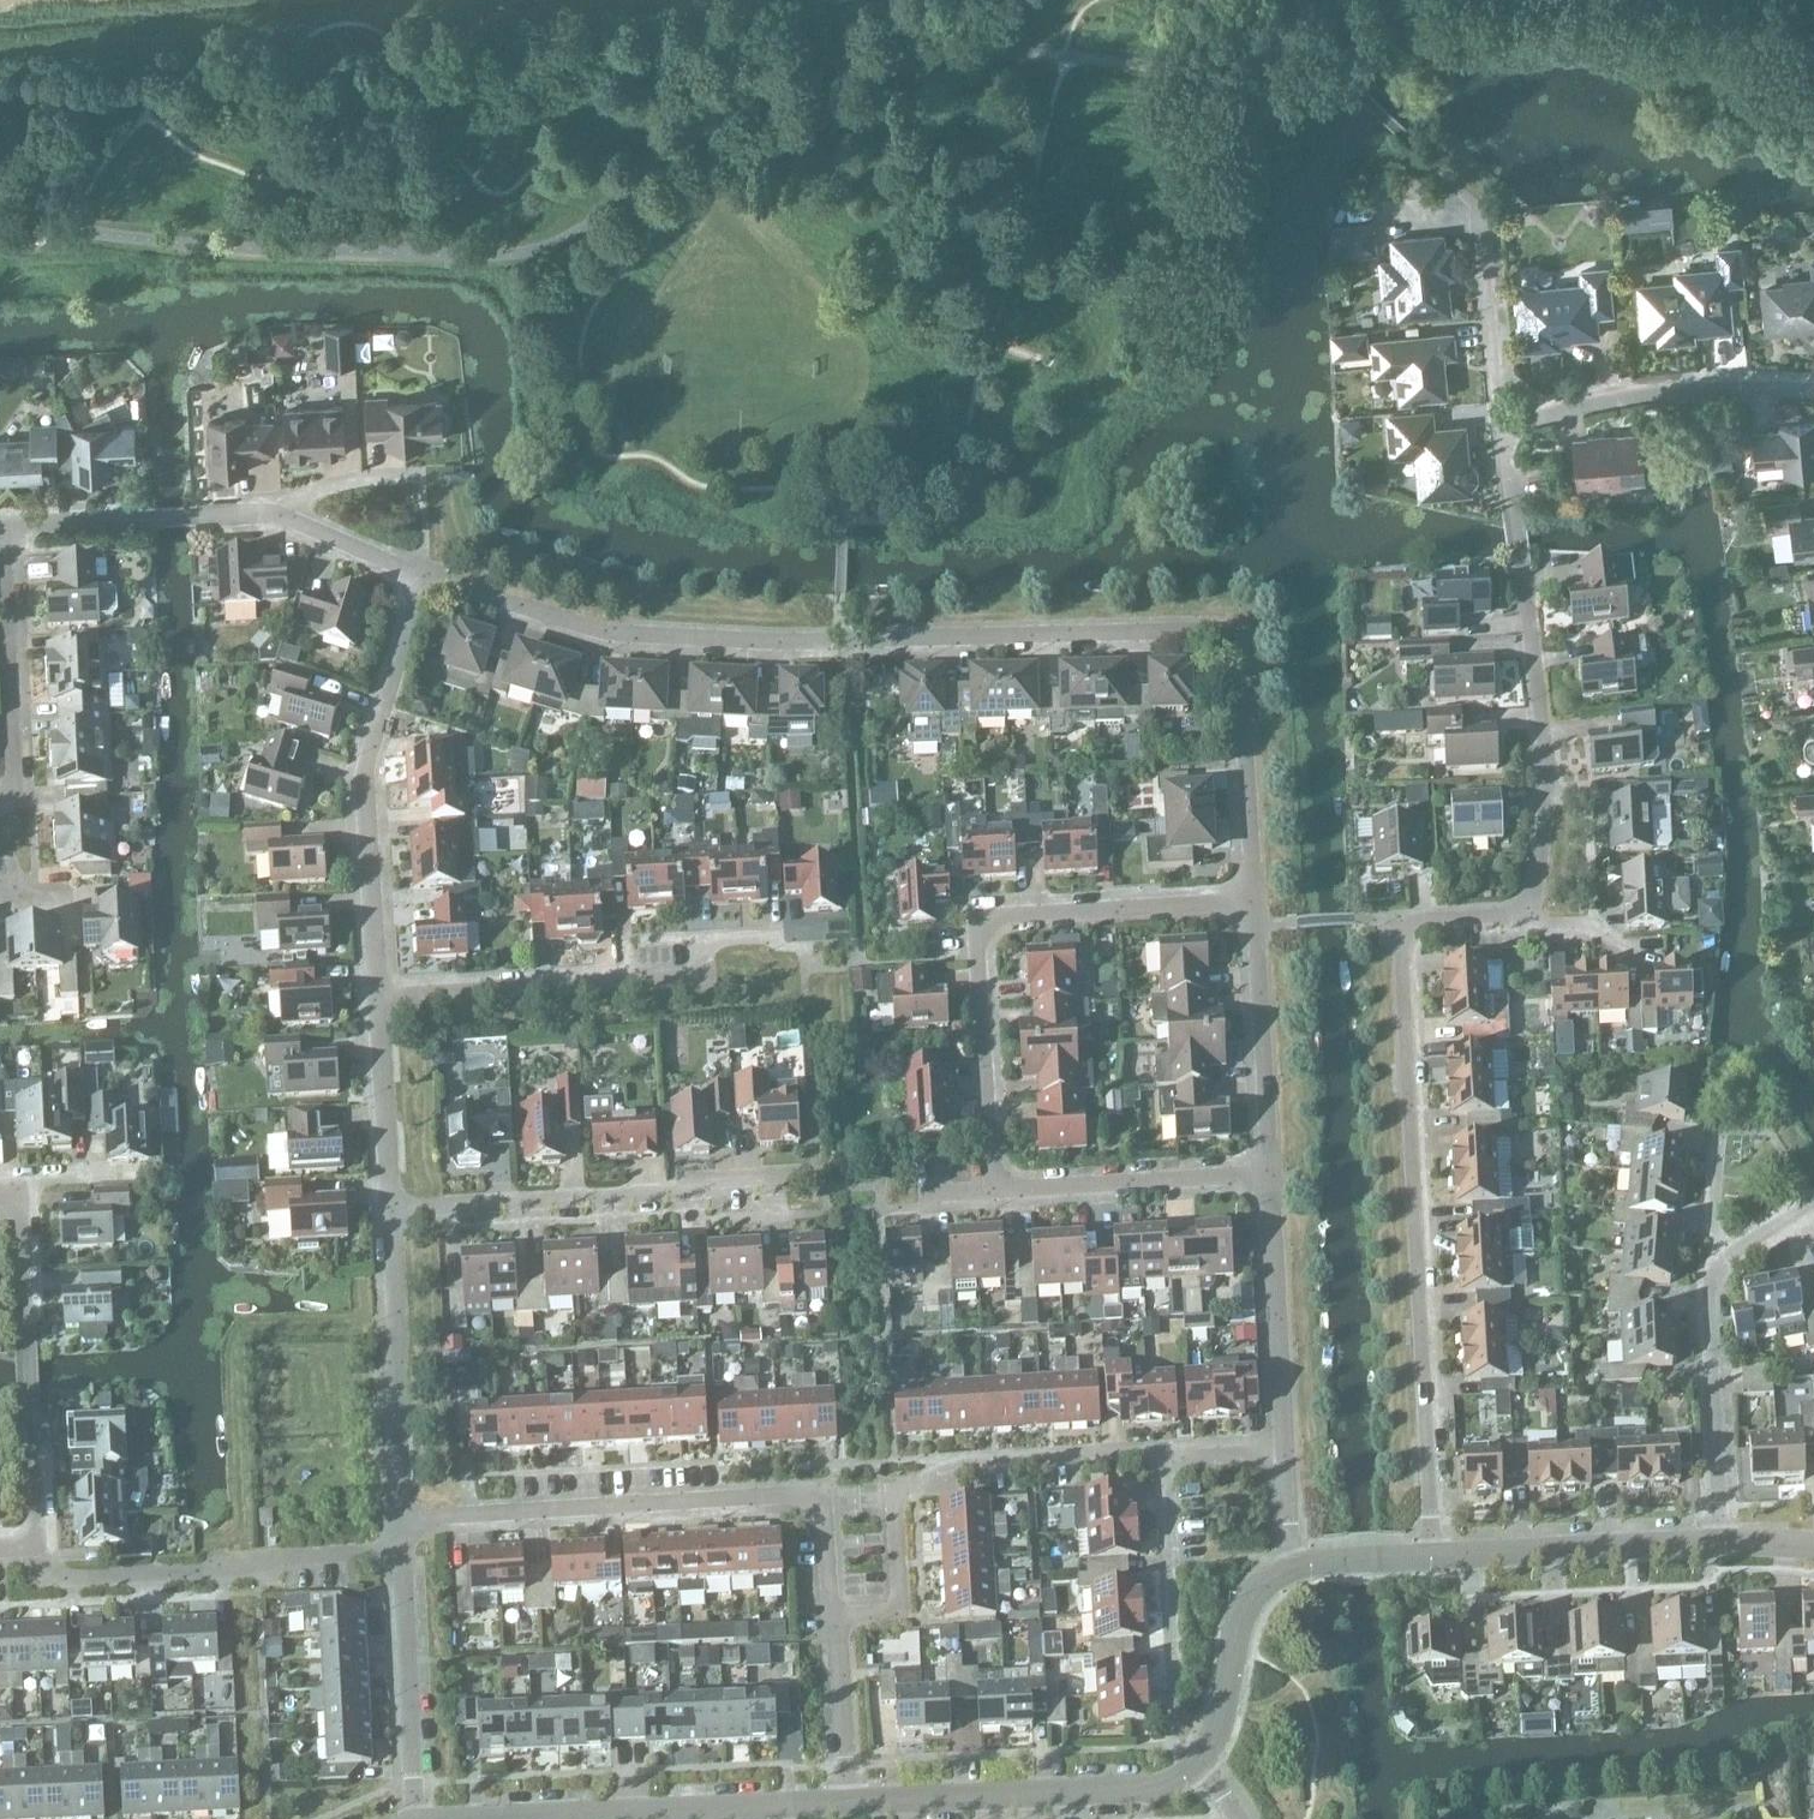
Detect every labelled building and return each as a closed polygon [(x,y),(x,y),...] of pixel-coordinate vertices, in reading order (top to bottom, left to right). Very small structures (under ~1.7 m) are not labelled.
[(1381,262),(1384,294),(1397,292),(1399,317),(1450,312),(1447,286),(1443,286),(1442,277),(1454,275),(1451,248),(1444,249),(1443,236),(1393,240),(1394,261),(1381,262)] [(1643,335),(1659,334),(1660,341),(1692,338),(1691,329),(1706,327),(1707,329),(1730,327),(1726,284),(1742,282),(1739,248),(1718,250),(1720,270),(1676,274),(1677,284),(1639,287),(1643,335)] [(1521,291),(1518,292),(1523,349),(1557,346),(1557,339),(1596,335),(1595,316),(1611,314),(1607,269),(1582,271),(1583,285),(1539,290),(1538,285),(1534,282),(1524,283),(1521,286),(1521,291)] [(1787,283),(1783,287),(1764,289),(1768,331),(1813,327),(1813,281),(1787,283)] [(326,329),(327,365),(355,364),(353,328),(326,329)] [(1331,334),(1333,355),(1368,352),(1366,331),(1331,334)] [(1401,398),(1411,397),(1412,402),(1415,401),(1414,397),(1433,395),(1433,397),(1435,398),(1447,397),(1448,395),(1447,380),(1445,378),(1443,378),(1441,363),(1443,363),(1443,360),(1447,357),(1449,356),(1449,354),(1452,354),(1454,352),(1452,336),(1450,335),(1434,336),(1434,339),(1408,341),(1408,339),(1374,342),(1377,373),(1399,371),(1401,398)] [(387,434),(388,446),(424,444),(424,439),(443,438),(442,430),(447,428),(449,424),(449,416),(446,412),(441,410),(441,402),(422,403),(387,404),(387,398),(367,400),(369,435),(387,434)] [(285,411),(288,456),(291,456),(294,459),(309,459),(311,455),(345,453),(343,408),(285,411)] [(65,410),(57,414),(59,448),(73,448),(74,476),(113,475),(112,460),(122,460),(125,465),(134,460),(134,459),(136,459),(134,425),(74,429),(65,410)] [(1462,456),(1464,456),(1464,455),(1465,454),(1465,453),(1463,428),(1432,431),(1430,413),(1389,416),(1393,455),(1418,453),(1420,476),(1418,479),(1418,487),(1422,490),(1422,496),(1469,491),(1468,485),(1471,485),(1475,479),(1474,469),(1469,465),(1463,465),(1462,456)] [(208,422),(211,472),(248,470),(247,453),(273,452),(272,423),(245,424),(245,419),(208,422)] [(1783,463),(1784,474),(1813,471),(1813,423),(1780,426),(1781,430),(1752,433),(1755,465),(1783,463)] [(42,478),(41,461),(58,460),(56,425),(32,426),(33,440),(0,442),(0,480),(42,478)] [(1616,438),(1605,439),(1605,435),(1588,436),(1588,439),(1573,440),(1578,488),(1610,485),(1611,491),(1630,489),(1629,479),(1643,477),(1640,449),(1641,449),(1640,434),(1616,436),(1616,438)] [(1795,558),(1813,556),(1813,515),(1800,517),(1798,501),(1765,505),(1768,532),(1791,530),(1795,558)] [(219,555),(222,606),(259,604),(258,601),(287,599),(285,564),(257,566),(256,553),(219,555)] [(112,590),(97,591),(97,586),(95,586),(93,560),(61,562),(62,588),(49,589),(51,625),(98,623),(98,619),(113,618),(117,613),(116,595),(112,590)] [(1622,586),(1634,584),(1631,560),(1617,561),(1583,565),(1585,582),(1588,582),(1588,589),(1569,591),(1574,627),(1627,621),(1622,586)] [(26,573),(26,589),(46,588),(46,572),(26,573)] [(1438,605),(1423,606),(1425,633),(1458,631),(1457,614),(1489,613),(1488,596),(1489,594),(1490,592),(1491,589),(1490,587),(1490,585),(1489,583),(1489,582),(1487,579),(1487,577),(1457,578),(1457,574),(1456,573),(1454,572),(1451,572),(1448,572),(1445,572),(1443,573),(1441,575),(1441,579),(1436,579),(1438,605)] [(330,604),(324,602),(324,600),(308,595),(298,626),(321,633),(320,637),(354,647),(368,599),(335,589),(330,604)] [(258,653),(272,637),(263,629),(249,645),(258,653)] [(460,639),(454,637),(447,661),(452,663),(445,688),(488,701),(491,692),(500,664),(486,659),(492,640),(481,637),(479,632),(470,629),(465,632),(462,631),(460,639)] [(1365,631),(1366,641),(1389,639),(1387,629),(1365,631)] [(50,650),(51,677),(105,674),(104,648),(101,648),(100,634),(70,635),(71,650),(50,650)] [(1644,639),(1610,644),(1595,646),(1597,662),(1579,665),(1583,698),(1604,696),(1604,698),(1635,694),(1632,670),(1648,668),(1644,639)] [(1434,675),(1429,679),(1430,694),(1436,697),(1436,702),(1494,699),(1493,695),(1499,691),(1498,680),(1493,677),(1492,658),(1448,660),(1447,643),(1399,646),(1400,664),(1434,663),(1434,675)] [(1797,675),(1813,673),(1813,644),(1794,646),(1797,675)] [(509,689),(536,697),(548,658),(546,657),(544,652),(535,649),(530,652),(519,649),(514,668),(500,664),(491,692),(506,697),(509,689)] [(550,659),(548,658),(536,697),(532,708),(560,716),(560,714),(582,720),(587,691),(571,686),(577,667),(567,664),(564,658),(555,656),(550,659)] [(1152,690),(1138,690),(1138,720),(1155,720),(1155,711),(1184,710),(1183,702),(1189,701),(1188,677),(1183,677),(1183,669),(1181,669),(1176,665),(1167,665),(1163,670),(1152,670),(1152,690)] [(1063,692),(1049,692),(1049,722),(1066,722),(1065,713),(1094,713),(1093,671),(1091,671),(1087,667),(1077,668),(1073,672),(1063,672),(1063,692)] [(1095,671),(1093,671),(1094,713),(1122,712),(1122,720),(1138,720),(1138,690),(1123,690),(1123,671),(1112,671),(1108,667),(1098,667),(1095,671)] [(604,713),(633,715),(635,673),(633,673),(629,669),(620,668),(615,672),(605,672),(604,691),(587,691),(582,720),(604,722),(604,713)] [(271,696),(287,700),(280,724),(329,738),(330,734),(335,736),(341,718),(339,717),(339,718),(335,717),(339,705),(306,695),(311,679),(279,669),(271,696)] [(651,724),(677,726),(678,695),(664,695),(665,675),(654,674),(650,670),(641,669),(637,673),(635,673),(633,715),(651,716),(651,724)] [(1005,674),(1004,674),(1005,715),(1033,714),(1033,723),(1049,722),(1049,692),(1034,693),(1034,673),(1023,673),(1019,669),(1009,669),(1005,674)] [(974,694),(957,695),(958,732),(961,732),(977,731),(977,723),(1006,722),(1005,715),(1004,674),(1002,674),(998,670),(988,670),(984,674),(974,674),(974,694)] [(961,738),(961,732),(958,732),(957,695),(940,695),(940,675),(929,676),(925,672),(915,672),(912,676),(909,676),(909,685),(904,685),(904,710),(910,709),(910,724),(909,724),(910,731),(908,731),(908,739),(910,739),(910,745),(941,744),(941,738),(961,738)] [(722,678),(718,673),(709,673),(704,677),(694,676),(693,696),(678,695),(677,726),(676,743),(687,743),(692,739),(720,740),(722,719),(724,678),(722,678)] [(57,703),(58,717),(104,715),(103,701),(106,701),(105,674),(51,677),(52,703),(57,703)] [(750,729),(768,730),(768,700),(753,699),(754,680),(743,679),(739,675),(730,674),(726,678),(724,678),(722,719),(750,721),(750,729)] [(768,700),(768,730),(767,740),(786,739),(786,721),(815,720),(815,712),(820,712),(820,688),(814,688),(814,679),(811,679),(807,675),(798,675),(794,680),(783,680),(784,700),(768,700)] [(1505,709),(1489,709),(1490,727),(1506,726),(1505,709)] [(1653,764),(1657,758),(1654,735),(1655,735),(1652,711),(1620,715),(1622,731),(1588,736),(1593,772),(1642,766),(1642,765),(1653,764)] [(1427,713),(1428,744),(1445,744),(1446,771),(1497,768),(1495,729),(1461,731),(1460,712),(1427,713)] [(54,732),(55,759),(109,756),(108,730),(105,730),(104,715),(58,717),(59,732),(54,732)] [(1376,719),(1377,734),(1420,731),(1419,717),(1376,719)] [(30,752),(43,752),(42,730),(29,731),(30,752)] [(1810,734),(1808,737),(1806,739),(1806,741),(1805,742),(1805,744),(1805,745),(1805,747),(1806,748),(1807,750),(1808,751),(1808,752),(1810,753),(1813,756),(1813,755),(1813,733),(1810,734)] [(294,772),(301,748),(270,738),(263,763),(256,761),(245,796),(296,811),(307,776),(294,772)] [(434,754),(406,756),(408,782),(455,779),(454,764),(464,763),(462,738),(433,740),(434,754)] [(77,784),(78,798),(108,797),(107,783),(110,782),(109,756),(55,759),(56,785),(77,784)] [(1167,793),(1169,821),(1210,818),(1210,816),(1214,813),(1213,804),(1209,800),(1208,789),(1189,790),(1188,775),(1157,777),(1158,794),(1167,793)] [(470,778),(469,778),(455,779),(408,782),(410,809),(432,807),(433,822),(438,821),(477,819),(476,803),(472,803),(472,798),(475,796),(475,791),(474,787),(471,784),(470,778)] [(1639,800),(1609,801),(1612,852),(1652,849),(1667,848),(1671,844),(1669,809),(1670,808),(1668,781),(1638,783),(1639,800)] [(883,786),(869,787),(871,808),(899,806),(898,792),(884,793),(883,786)] [(1451,815),(1453,843),(1503,840),(1502,812),(1501,812),(1500,792),(1451,795),(1452,815),(1451,815)] [(1798,810),(1813,809),(1813,792),(1797,793),(1798,810)] [(57,814),(59,840),(113,837),(112,811),(109,811),(108,797),(78,798),(78,813),(57,814)] [(1038,808),(1026,809),(1029,847),(1043,846),(1045,874),(1071,872),(1068,825),(1054,826),(1053,816),(1043,817),(1039,817),(1038,808)] [(1011,815),(1007,816),(1001,823),(1001,829),(987,830),(990,877),(1016,876),(1014,848),(1029,847),(1026,809),(1011,810),(1011,815)] [(1093,823),(1068,825),(1071,872),(1097,871),(1096,843),(1110,842),(1108,813),(1092,814),(1093,823)] [(1210,818),(1169,821),(1170,840),(1146,841),(1148,868),(1193,865),(1192,850),(1212,849),(1211,838),(1215,834),(1214,825),(1210,821),(1210,818)] [(413,864),(460,861),(479,860),(477,819),(438,821),(439,836),(411,837),(413,864)] [(990,877),(987,830),(986,820),(985,820),(985,821),(981,821),(979,819),(967,819),(965,822),(945,823),(947,852),(962,851),(963,879),(990,877)] [(1403,870),(1423,869),(1420,819),(1400,820),(1373,821),(1375,871),(1403,870)] [(247,856),(270,855),(272,884),(325,881),(324,861),(329,861),(327,844),(323,844),(322,840),(280,843),(279,827),(246,829),(247,856)] [(767,902),(766,886),(781,885),(778,832),(762,833),(762,837),(752,838),(753,851),(737,852),(740,901),(751,901),(751,903),(767,902)] [(113,837),(59,840),(60,866),(81,865),(82,880),(112,878),(111,864),(114,864),(113,837)] [(740,901),(737,852),(722,853),(721,839),(710,840),(711,846),(695,847),(697,888),(712,887),(713,905),(729,904),(729,902),(740,901)] [(611,842),(612,869),(613,881),(627,880),(629,910),(645,909),(645,907),(656,906),(653,857),(628,859),(627,841),(611,842)] [(679,856),(653,857),(656,906),(667,906),(668,908),(684,907),(683,889),(697,888),(695,847),(679,848),(679,856)] [(460,861),(413,864),(415,890),(443,888),(444,903),(482,900),(481,884),(462,886),(460,861)] [(784,865),(786,894),(803,893),(804,912),(843,910),(842,909),(838,909),(835,862),(784,865)] [(1661,868),(1625,870),(1626,894),(1624,894),(1625,908),(1627,908),(1628,928),(1664,925),(1663,911),(1671,911),(1671,915),(1690,914),(1689,884),(1670,885),(1669,888),(1662,888),(1661,868)] [(602,938),(601,922),(616,921),(613,881),(612,869),(597,870),(597,872),(587,873),(588,888),(572,889),(575,940),(578,940),(578,943),(581,947),(597,946),(600,942),(599,939),(602,938)] [(897,924),(897,925),(935,923),(934,904),(949,903),(947,874),(899,877),(902,924),(897,924)] [(151,876),(130,877),(131,896),(151,895),(151,876)] [(854,895),(852,876),(836,877),(837,896),(854,895)] [(530,883),(532,926),(547,925),(548,942),(575,940),(572,889),(546,890),(546,882),(530,883)] [(280,931),(281,953),(329,950),(327,912),(289,914),(288,898),(258,900),(260,933),(280,931)] [(101,918),(85,919),(86,948),(103,947),(103,954),(137,952),(135,901),(101,903),(101,918)] [(417,926),(419,964),(420,964),(420,959),(467,957),(464,906),(435,908),(436,925),(417,926)] [(41,925),(34,926),(37,971),(60,970),(61,997),(79,996),(77,957),(63,957),(61,920),(41,921),(41,925)] [(0,961),(0,1000),(15,1000),(13,972),(37,971),(34,926),(27,926),(27,922),(7,923),(9,960),(0,961)] [(1033,978),(1034,1001),(1075,999),(1074,982),(1075,982),(1074,965),(1081,965),(1079,938),(1051,940),(1051,950),(1028,951),(1028,958),(1024,959),(1020,963),(1021,975),(1025,979),(1033,978)] [(1205,991),(1204,967),(1207,967),(1205,940),(1160,943),(1162,977),(1163,993),(1205,991)] [(1445,996),(1445,997),(1487,995),(1486,965),(1493,965),(1492,950),(1458,952),(1459,966),(1443,967),(1444,978),(1443,978),(1443,980),(1441,982),(1442,992),(1444,994),(1444,996),(1445,996)] [(1690,976),(1689,968),(1682,968),(1682,967),(1680,968),(1678,966),(1669,966),(1667,968),(1664,968),(1664,969),(1654,969),(1654,980),(1640,981),(1641,999),(1643,1033),(1657,1032),(1656,1012),(1691,1010),(1691,1002),(1703,1002),(1701,975),(1690,976)] [(280,991),(283,1025),(320,1023),(320,1020),(336,1019),(335,1002),(331,1003),(329,984),(314,985),(313,969),(271,972),(272,992),(280,991)] [(1627,1014),(1628,1034),(1643,1033),(1641,999),(1627,1000),(1625,971),(1614,971),(1612,971),(1610,969),(1601,970),(1599,972),(1596,972),(1595,972),(1597,1015),(1599,1015),(1600,1018),(1601,1022),(1605,1025),(1608,1026),(1613,1025),(1616,1021),(1617,1017),(1617,1014),(1627,1014)] [(1567,1017),(1597,1015),(1595,972),(1594,973),(1594,972),(1591,972),(1589,970),(1580,971),(1578,973),(1576,973),(1565,974),(1566,990),(1552,991),(1553,1025),(1568,1024),(1567,1017)] [(926,977),(877,980),(879,1008),(894,1007),(895,1031),(927,1029),(927,1027),(948,1026),(946,992),(927,993),(926,977)] [(1463,1041),(1497,1039),(1510,1038),(1508,994),(1487,995),(1445,997),(1445,999),(1444,999),(1444,1001),(1442,1003),(1443,1013),(1445,1014),(1445,1017),(1446,1017),(1446,1027),(1462,1026),(1463,1041)] [(1206,995),(1152,999),(1153,1026),(1169,1027),(1170,1042),(1223,1039),(1221,1012),(1208,1013),(1206,995)] [(1034,1023),(1020,1024),(1022,1051),(1075,1048),(1074,1032),(1090,1029),(1088,1003),(1033,1006),(1034,1023)] [(1572,1025),(1555,1026),(1557,1058),(1574,1058),(1572,1025)] [(746,1028),(729,1029),(730,1054),(747,1053),(746,1028)] [(1223,1039),(1170,1042),(1170,1057),(1155,1060),(1157,1087),(1212,1084),(1211,1066),(1225,1066),(1223,1039)] [(1449,1085),(1449,1086),(1492,1084),(1490,1054),(1497,1053),(1497,1039),(1463,1041),(1464,1055),(1448,1056),(1448,1066),(1448,1067),(1448,1069),(1446,1071),(1446,1080),(1449,1082),(1449,1085)] [(267,1069),(286,1068),(288,1096),(338,1093),(336,1054),(300,1056),(299,1040),(266,1042),(267,1069)] [(1131,1043),(1131,1064),(1151,1065),(1152,1043),(1131,1043)] [(1075,1048),(1022,1051),(1023,1078),(1038,1077),(1039,1094),(1059,1093),(1093,1091),(1092,1064),(1076,1063),(1075,1048)] [(902,1065),(903,1083),(908,1083),(911,1137),(954,1134),(951,1079),(939,1080),(938,1063),(902,1065)] [(768,1085),(768,1079),(736,1081),(738,1114),(759,1113),(761,1147),(799,1145),(795,1083),(768,1085)] [(43,1101),(46,1146),(52,1146),(53,1150),(73,1149),(71,1124),(85,1123),(83,1081),(56,1082),(55,1100),(43,1101)] [(523,1109),(526,1161),(543,1160),(543,1165),(560,1164),(560,1159),(564,1159),(562,1127),(579,1126),(576,1081),(559,1082),(561,1106),(523,1109)] [(1625,1099),(1624,1113),(1622,1129),(1652,1132),(1653,1117),(1684,1120),(1685,1112),(1689,1112),(1691,1092),(1687,1091),(1687,1085),(1640,1081),(1638,1100),(1625,1099)] [(30,1083),(2,1085),(3,1115),(17,1115),(19,1148),(46,1146),(43,1101),(31,1101),(30,1083)] [(1467,1115),(1468,1129),(1501,1128),(1501,1113),(1493,1114),(1492,1084),(1449,1086),(1449,1088),(1449,1090),(1447,1092),(1448,1102),(1450,1103),(1450,1105),(1451,1116),(1467,1115)] [(714,1150),(712,1118),(728,1117),(727,1086),(709,1087),(710,1102),(672,1104),(675,1152),(692,1151),(692,1156),(710,1155),(709,1150),(714,1150)] [(1210,1089),(1159,1092),(1160,1120),(1176,1119),(1177,1143),(1209,1141),(1209,1139),(1229,1138),(1228,1119),(1230,1119),(1229,1113),(1228,1113),(1227,1104),(1211,1105),(1210,1089)] [(450,1161),(453,1161),(458,1168),(480,1167),(484,1159),(487,1159),(487,1146),(512,1144),(510,1112),(509,1094),(481,1095),(482,1111),(447,1113),(450,1161)] [(1038,1122),(1040,1149),(1085,1146),(1083,1112),(1082,1096),(1040,1099),(1042,1122),(1038,1122)] [(107,1132),(109,1162),(149,1161),(147,1118),(118,1119),(118,1101),(89,1103),(91,1133),(107,1132)] [(595,1157),(638,1154),(638,1158),(656,1157),(654,1115),(612,1118),(611,1102),(590,1103),(587,1103),(588,1121),(593,1120),(595,1157)] [(321,1128),(322,1128),(321,1110),(292,1112),(294,1136),(289,1136),(289,1137),(274,1138),(276,1173),(291,1172),(291,1173),(343,1170),(341,1133),(321,1134),(321,1128)] [(1454,1173),(1454,1175),(1497,1173),(1495,1143),(1502,1142),(1501,1128),(1468,1129),(1468,1144),(1452,1144),(1453,1155),(1452,1155),(1453,1158),(1451,1160),(1451,1169),(1453,1171),(1453,1173),(1454,1173)] [(1633,1157),(1632,1171),(1679,1175),(1680,1169),(1684,1170),(1685,1153),(1681,1153),(1682,1149),(1650,1146),(1652,1132),(1622,1129),(1620,1156),(1633,1157)] [(258,1161),(215,1163),(216,1186),(260,1183),(258,1161)] [(1679,1175),(1632,1171),(1630,1196),(1617,1195),(1615,1211),(1645,1214),(1666,1216),(1668,1202),(1677,1202),(1677,1198),(1682,1198),(1683,1182),(1679,1181),(1679,1175)] [(1472,1204),(1472,1218),(1506,1217),(1505,1202),(1498,1203),(1497,1173),(1454,1175),(1454,1177),(1454,1178),(1452,1181),(1452,1190),(1454,1192),(1454,1194),(1455,1194),(1456,1205),(1472,1204)] [(266,1185),(268,1214),(292,1213),(293,1241),(298,1241),(299,1248),(319,1246),(319,1240),(347,1238),(344,1196),(301,1199),(300,1183),(266,1185)] [(112,1218),(130,1217),(129,1190),(96,1192),(96,1207),(61,1209),(63,1249),(113,1246),(112,1218)] [(1627,1228),(1625,1253),(1672,1257),(1673,1251),(1677,1252),(1678,1235),(1674,1235),(1674,1231),(1644,1228),(1645,1214),(1615,1211),(1614,1227),(1627,1228)] [(1459,1264),(1512,1261),(1512,1260),(1522,1260),(1520,1230),(1531,1230),(1530,1215),(1506,1217),(1472,1218),(1473,1233),(1457,1233),(1458,1244),(1457,1244),(1457,1246),(1455,1249),(1456,1258),(1458,1260),(1458,1262),(1459,1262),(1459,1264)] [(1215,1285),(1214,1277),(1233,1276),(1230,1228),(1224,1228),(1224,1224),(1203,1225),(1204,1229),(1195,1230),(1196,1239),(1182,1240),(1183,1262),(1185,1292),(1186,1318),(1202,1317),(1201,1293),(1209,1292),(1215,1285)] [(1021,1302),(1020,1272),(1019,1262),(1004,1263),(1002,1232),(998,1232),(998,1228),(981,1229),(982,1233),(976,1234),(979,1282),(1004,1281),(1005,1306),(1021,1305),(1021,1302)] [(1185,1292),(1183,1262),(1182,1240),(1168,1241),(1167,1232),(1163,1232),(1162,1228),(1146,1229),(1146,1233),(1140,1233),(1143,1282),(1168,1280),(1169,1293),(1185,1292)] [(1119,1296),(1118,1292),(1144,1290),(1143,1282),(1140,1233),(1134,1234),(1134,1229),(1117,1230),(1118,1235),(1113,1235),(1115,1254),(1100,1254),(1103,1297),(1119,1296)] [(956,1283),(979,1282),(976,1234),(970,1234),(969,1230),(953,1231),(953,1235),(949,1235),(951,1267),(937,1268),(939,1298),(956,1297),(956,1283)] [(939,1310),(939,1298),(937,1268),(922,1268),(920,1237),(912,1238),(912,1233),(892,1235),(892,1239),(886,1239),(889,1288),(922,1286),(924,1311),(939,1310)] [(1103,1297),(1100,1254),(1086,1255),(1085,1237),(1080,1237),(1080,1233),(1064,1234),(1064,1238),(1058,1238),(1061,1287),(1086,1285),(1087,1298),(1103,1297)] [(1036,1288),(1061,1287),(1058,1238),(1052,1239),(1052,1234),(1035,1235),(1036,1240),(1031,1240),(1034,1271),(1020,1272),(1021,1302),(1037,1301),(1036,1288)] [(777,1268),(777,1276),(779,1306),(780,1318),(807,1316),(806,1291),(827,1290),(824,1242),(818,1242),(818,1238),(798,1239),(798,1243),(790,1244),(791,1267),(777,1268)] [(697,1304),(695,1281),(694,1264),(680,1265),(679,1243),(674,1244),(674,1239),(658,1240),(658,1245),(652,1245),(655,1293),(669,1293),(670,1306),(697,1304)] [(627,1278),(613,1279),(615,1309),(656,1307),(655,1293),(652,1245),(646,1245),(646,1241),(629,1242),(629,1246),(625,1247),(627,1278)] [(740,1247),(734,1247),(737,1295),(762,1294),(763,1307),(779,1306),(777,1276),(763,1277),(761,1245),(757,1246),(756,1242),(740,1242),(740,1247)] [(709,1280),(695,1281),(697,1304),(697,1311),(713,1310),(712,1297),(737,1295),(734,1247),(728,1248),(728,1243),(711,1244),(712,1249),(707,1249),(709,1280)] [(576,1250),(570,1250),(573,1298),(598,1297),(599,1310),(615,1309),(613,1279),(598,1280),(597,1248),(592,1249),(592,1244),(576,1245),(576,1250)] [(545,1283),(531,1284),(533,1314),(549,1313),(548,1300),(573,1298),(570,1250),(564,1250),(564,1246),(547,1247),(547,1251),(543,1252),(545,1283)] [(494,1255),(488,1255),(491,1304),(516,1302),(517,1315),(533,1314),(531,1284),(517,1285),(515,1253),(510,1254),(510,1250),(494,1251),(494,1255)] [(491,1304),(488,1255),(482,1255),(482,1251),(465,1252),(466,1256),(461,1257),(463,1288),(449,1289),(451,1331),(467,1330),(466,1305),(491,1304)] [(1610,1277),(1609,1297),(1639,1298),(1639,1281),(1670,1284),(1670,1280),(1674,1280),(1676,1264),(1672,1263),(1672,1257),(1625,1253),(1623,1278),(1610,1277)] [(1477,1307),(1511,1305),(1510,1291),(1514,1291),(1512,1261),(1459,1264),(1459,1266),(1458,1266),(1458,1267),(1456,1269),(1457,1279),(1459,1281),(1459,1283),(1460,1283),(1460,1294),(1476,1293),(1477,1307)] [(80,1327),(81,1339),(85,1343),(103,1342),(107,1338),(107,1325),(112,1325),(111,1290),(121,1289),(120,1272),(83,1274),(84,1290),(65,1291),(66,1327),(80,1327)] [(1778,1330),(1781,1342),(1806,1337),(1808,1350),(1813,1349),(1813,1306),(1801,1309),(1795,1278),(1791,1279),(1790,1275),(1774,1278),(1775,1282),(1769,1283),(1778,1330)] [(1778,1330),(1769,1283),(1763,1284),(1762,1280),(1746,1283),(1747,1287),(1743,1288),(1747,1312),(1731,1315),(1738,1352),(1756,1349),(1753,1335),(1778,1330)] [(1621,1316),(1623,1342),(1671,1339),(1671,1333),(1675,1333),(1674,1316),(1670,1317),(1670,1312),(1638,1314),(1639,1298),(1609,1297),(1608,1317),(1621,1316)] [(1463,1351),(1463,1353),(1506,1350),(1504,1320),(1511,1320),(1511,1305),(1477,1307),(1478,1321),(1462,1322),(1462,1333),(1462,1335),(1460,1337),(1460,1347),(1463,1349),(1463,1351)] [(1186,1318),(1187,1332),(1215,1330),(1214,1316),(1202,1317),(1186,1318)] [(1671,1339),(1623,1342),(1624,1367),(1599,1368),(1600,1384),(1642,1382),(1641,1368),(1672,1366),(1672,1361),(1676,1361),(1675,1345),(1671,1345),(1671,1339)] [(1506,1350),(1463,1353),(1464,1355),(1463,1355),(1463,1356),(1461,1358),(1462,1368),(1464,1370),(1464,1372),(1465,1382),(1481,1382),(1482,1396),(1515,1394),(1515,1380),(1508,1380),(1506,1350)] [(1078,1360),(1067,1361),(1071,1426),(1100,1424),(1097,1375),(1077,1376),(1077,1369),(1079,1369),(1078,1360)] [(1212,1362),(1213,1374),(1216,1419),(1242,1417),(1242,1410),(1256,1410),(1253,1365),(1238,1366),(1237,1360),(1212,1362)] [(1058,1377),(1039,1378),(1042,1428),(1071,1426),(1067,1361),(1055,1362),(1055,1370),(1058,1370),(1058,1377)] [(1021,1364),(1009,1365),(1013,1429),(1042,1428),(1039,1378),(1019,1380),(1019,1372),(1021,1372),(1021,1364)] [(1001,1381),(981,1382),(984,1431),(1013,1429),(1009,1365),(997,1365),(998,1374),(1000,1374),(1001,1381)] [(1772,1365),(1742,1367),(1742,1382),(1773,1380),(1772,1365)] [(963,1367),(951,1368),(955,1433),(984,1431),(981,1382),(962,1383),(962,1376),(964,1376),(963,1367)] [(943,1384),(923,1386),(926,1435),(955,1433),(951,1368),(940,1369),(940,1377),(943,1377),(943,1384)] [(1171,1377),(1146,1378),(1149,1423),(1175,1421),(1174,1401),(1188,1400),(1187,1376),(1187,1370),(1171,1371),(1171,1377)] [(926,1435),(923,1386),(904,1387),(904,1379),(906,1379),(906,1371),(894,1372),(895,1387),(894,1387),(897,1436),(926,1435)] [(1149,1423),(1146,1378),(1121,1380),(1120,1374),(1105,1375),(1107,1405),(1121,1404),(1123,1425),(1149,1423)] [(1213,1374),(1187,1376),(1188,1400),(1189,1421),(1216,1419),(1213,1374)] [(795,1393),(776,1395),(779,1444),(808,1442),(804,1377),(792,1378),(792,1386),(795,1386),(795,1393)] [(815,1377),(804,1377),(808,1442),(837,1440),(834,1391),(814,1392),(813,1385),(816,1385),(815,1377)] [(758,1380),(746,1381),(750,1445),(779,1444),(776,1395),(756,1396),(756,1389),(758,1388),(758,1380)] [(1773,1380),(1742,1382),(1743,1397),(1774,1395),(1773,1380)] [(704,1381),(678,1383),(682,1441),(708,1439),(704,1381)] [(750,1445),(746,1381),(734,1382),(735,1390),(737,1390),(738,1397),(717,1398),(720,1447),(750,1445)] [(678,1389),(652,1390),(656,1443),(682,1441),(678,1383),(678,1389)] [(499,1452),(497,1408),(482,1409),(481,1390),(455,1392),(458,1434),(472,1433),(473,1454),(499,1452)] [(652,1399),(627,1400),(630,1444),(656,1443),(652,1390),(651,1390),(652,1399)] [(627,1400),(601,1402),(604,1446),(630,1444),(627,1400)] [(601,1402),(575,1404),(577,1447),(604,1446),(601,1402)] [(575,1404),(549,1405),(551,1449),(577,1447),(575,1404)] [(549,1405),(523,1407),(525,1451),(551,1449),(549,1405)] [(1800,1406),(1801,1421),(1775,1422),(1776,1437),(1778,1481),(1805,1479),(1803,1448),(1813,1447),(1813,1405),(1800,1406)] [(523,1407),(497,1408),(499,1452),(525,1451),(523,1407)] [(70,1451),(78,1451),(97,1450),(97,1464),(126,1463),(124,1415),(77,1417),(77,1413),(76,1413),(76,1417),(69,1418),(70,1451)] [(1676,1441),(1646,1443),(1649,1485),(1651,1485),(1651,1486),(1652,1486),(1655,1488),(1664,1487),(1666,1485),(1668,1485),(1668,1484),(1679,1484),(1678,1468),(1692,1467),(1690,1433),(1676,1434),(1676,1441)] [(1616,1437),(1602,1438),(1604,1479),(1618,1478),(1618,1487),(1629,1486),(1629,1487),(1632,1487),(1634,1489),(1643,1488),(1645,1486),(1647,1486),(1647,1485),(1649,1485),(1646,1443),(1616,1444),(1616,1437)] [(1774,1481),(1778,1481),(1776,1437),(1749,1438),(1752,1482),(1755,1482),(1755,1486),(1774,1485),(1774,1481)] [(1590,1489),(1589,1480),(1604,1479),(1602,1438),(1576,1439),(1577,1447),(1558,1448),(1560,1490),(1562,1490),(1564,1490),(1566,1492),(1576,1492),(1577,1490),(1579,1490),(1579,1489),(1590,1489)] [(1527,1442),(1513,1443),(1515,1476),(1529,1476),(1530,1492),(1541,1491),(1541,1492),(1543,1492),(1545,1494),(1554,1493),(1556,1491),(1559,1491),(1558,1490),(1560,1490),(1558,1448),(1528,1449),(1527,1442)] [(1515,1476),(1513,1443),(1499,1444),(1499,1451),(1464,1453),(1466,1495),(1473,1495),(1475,1495),(1477,1497),(1487,1497),(1488,1494),(1491,1494),(1501,1493),(1500,1477),(1515,1476)] [(518,1473),(520,1494),(535,1493),(533,1471),(518,1473)] [(78,1503),(75,1503),(76,1518),(126,1516),(140,1515),(148,1487),(148,1472),(98,1474),(99,1488),(78,1489),(78,1503)] [(1092,1478),(1092,1490),(1104,1489),(1103,1478),(1092,1478)] [(1063,1494),(1064,1510),(1075,1509),(1076,1534),(1090,1534),(1135,1531),(1134,1505),(1125,1505),(1124,1491),(1063,1494)] [(940,1502),(942,1531),(1006,1527),(1006,1516),(997,1516),(998,1519),(990,1519),(989,1499),(940,1502)] [(261,1514),(261,1525),(273,1525),(272,1513),(261,1514)] [(126,1516),(76,1518),(77,1534),(80,1534),(80,1547),(113,1545),(114,1560),(152,1558),(151,1542),(128,1543),(126,1516)] [(765,1527),(754,1528),(757,1579),(757,1591),(784,1589),(781,1534),(765,1535),(765,1527)] [(942,1531),(944,1560),(993,1557),(992,1538),(999,1537),(999,1540),(1007,1539),(1006,1527),(942,1531)] [(757,1579),(754,1528),(742,1529),(743,1536),(728,1537),(731,1581),(757,1579)] [(713,1530),(702,1531),(705,1582),(706,1582),(731,1581),(728,1537),(713,1538),(713,1530)] [(691,1539),(676,1540),(679,1584),(678,1584),(679,1596),(706,1594),(706,1582),(705,1582),(702,1531),(691,1532),(691,1539)] [(1117,1573),(1116,1558),(1137,1557),(1135,1531),(1090,1534),(1092,1559),(1086,1559),(1087,1575),(1117,1573)] [(661,1533),(649,1534),(652,1585),(653,1585),(678,1584),(679,1584),(676,1540),(662,1541),(661,1533)] [(639,1542),(624,1543),(626,1587),(628,1587),(629,1596),(633,1599),(654,1597),(653,1585),(652,1585),(649,1534),(639,1535),(639,1542)] [(604,1544),(578,1546),(580,1590),(581,1597),(590,1604),(600,1604),(607,1596),(622,1595),(619,1549),(605,1550),(604,1544)] [(552,1569),(538,1570),(541,1612),(556,1611),(555,1591),(580,1590),(578,1546),(551,1548),(552,1569)] [(502,1594),(503,1609),(524,1608),(525,1613),(541,1612),(538,1570),(524,1570),(523,1549),(496,1551),(499,1595),(502,1594)] [(499,1595),(496,1551),(469,1552),(470,1574),(456,1574),(459,1617),(474,1616),(473,1596),(499,1595)] [(944,1560),(945,1589),(1010,1586),(1009,1573),(1001,1574),(1001,1576),(994,1577),(993,1557),(944,1560)] [(1094,1590),(1095,1615),(1140,1612),(1139,1586),(1118,1587),(1117,1573),(1087,1575),(1078,1575),(1078,1591),(1094,1590)] [(1010,1586),(945,1589),(947,1619),(996,1616),(995,1595),(1002,1595),(1002,1597),(1011,1597),(1010,1586)] [(304,1637),(322,1636),(366,1634),(364,1608),(344,1609),(343,1594),(309,1596),(310,1610),(310,1612),(303,1612),(304,1637)] [(309,1596),(297,1597),(298,1611),(303,1611),(310,1610),(309,1596)] [(1789,1633),(1791,1663),(1807,1662),(1806,1645),(1813,1644),(1813,1596),(1805,1597),(1805,1601),(1802,1601),(1803,1632),(1789,1633)] [(1791,1663),(1789,1633),(1775,1634),(1773,1603),(1769,1603),(1769,1599),(1742,1600),(1742,1604),(1738,1605),(1741,1653),(1774,1651),(1775,1676),(1792,1675),(1791,1663)] [(1681,1671),(1707,1669),(1707,1675),(1723,1675),(1721,1645),(1707,1645),(1705,1612),(1699,1613),(1698,1608),(1678,1609),(1681,1671)] [(1653,1648),(1639,1649),(1641,1691),(1657,1690),(1656,1672),(1681,1671),(1678,1609),(1658,1610),(1658,1615),(1652,1615),(1653,1648)] [(1091,1641),(1092,1656),(1122,1654),(1121,1640),(1142,1639),(1140,1612),(1095,1615),(1097,1640),(1091,1641)] [(1616,1613),(1596,1614),(1599,1678),(1624,1676),(1625,1692),(1641,1691),(1639,1649),(1625,1650),(1623,1616),(1617,1617),(1616,1613)] [(1559,1683),(1574,1683),(1574,1679),(1599,1678),(1596,1614),(1576,1615),(1576,1619),(1570,1619),(1571,1652),(1557,1653),(1559,1683)] [(1559,1683),(1557,1653),(1543,1654),(1541,1621),(1535,1621),(1534,1617),(1514,1618),(1517,1668),(1517,1678),(1521,1682),(1542,1681),(1542,1684),(1559,1683)] [(1476,1688),(1477,1700),(1493,1699),(1492,1687),(1503,1686),(1502,1668),(1517,1668),(1514,1618),(1494,1619),(1494,1623),(1487,1623),(1489,1657),(1475,1657),(1476,1688)] [(82,1638),(68,1639),(68,1652),(68,1653),(70,1683),(85,1682),(85,1672),(110,1670),(108,1626),(107,1619),(81,1621),(82,1638)] [(217,1621),(190,1622),(192,1666),(217,1665),(218,1675),(234,1675),(232,1644),(218,1645),(217,1621)] [(263,1622),(264,1638),(282,1637),(282,1621),(263,1622)] [(163,1624),(164,1635),(164,1644),(150,1645),(150,1648),(152,1679),(152,1689),(168,1689),(168,1682),(193,1681),(192,1666),(190,1622),(163,1624)] [(66,1624),(37,1625),(40,1674),(59,1673),(59,1681),(57,1681),(57,1689),(69,1688),(68,1673),(69,1673),(66,1624)] [(37,1625),(8,1627),(11,1691),(23,1691),(23,1682),(20,1683),(20,1675),(40,1674),(37,1625)] [(134,1625),(108,1626),(110,1670),(135,1669),(136,1680),(152,1679),(150,1648),(136,1649),(134,1625)] [(773,1625),(761,1625),(761,1640),(774,1640),(773,1625)] [(749,1626),(734,1627),(734,1641),(749,1641),(749,1626)] [(0,1627),(0,1676),(1,1676),(2,1683),(0,1684),(0,1692),(11,1691),(8,1627),(0,1627)] [(709,1643),(734,1641),(734,1627),(708,1629),(709,1643)] [(708,1629),(682,1630),(683,1645),(709,1643),(708,1629)] [(1476,1688),(1475,1657),(1461,1658),(1459,1630),(1411,1633),(1411,1642),(1407,1642),(1408,1660),(1412,1660),(1412,1668),(1425,1667),(1426,1679),(1432,1690),(1460,1689),(1461,1695),(1467,1700),(1477,1700),(1476,1688)] [(656,1631),(625,1632),(626,1647),(657,1645),(656,1631)] [(322,1636),(323,1662),(367,1660),(366,1634),(322,1636)] [(1099,1671),(1100,1697),(1145,1694),(1144,1667),(1123,1669),(1122,1654),(1092,1656),(1093,1672),(1099,1671)] [(569,1657),(555,1658),(556,1672),(570,1671),(569,1657)] [(964,1700),(962,1670),(962,1658),(946,1659),(946,1671),(935,1671),(936,1689),(922,1690),(924,1733),(951,1732),(950,1701),(964,1700)] [(323,1662),(324,1688),(368,1686),(367,1660),(323,1662)] [(1029,1671),(1004,1673),(1006,1730),(1033,1728),(1032,1715),(1047,1715),(1044,1666),(1028,1667),(1029,1671)] [(980,1731),(1006,1730),(1004,1673),(978,1674),(978,1669),(962,1670),(964,1700),(978,1700),(980,1731)] [(896,1703),(898,1735),(924,1733),(922,1690),(921,1672),(880,1674),(881,1704),(896,1703)] [(324,1688),(326,1715),(369,1712),(368,1686),(324,1688)] [(791,1716),(789,1686),(748,1688),(749,1698),(751,1742),(777,1741),(776,1716),(791,1716)] [(676,1695),(676,1701),(670,1702),(672,1745),(698,1744),(696,1700),(693,1701),(693,1694),(690,1690),(679,1691),(676,1695)] [(607,1691),(600,1692),(597,1696),(597,1705),(583,1706),(585,1750),(612,1748),(612,1743),(629,1743),(626,1693),(608,1694),(607,1691)] [(645,1692),(626,1693),(629,1743),(646,1742),(646,1747),(672,1745),(670,1702),(645,1703),(645,1692)] [(1145,1694),(1100,1697),(1102,1723),(1147,1720),(1145,1694)] [(1046,1696),(1047,1726),(1067,1725),(1066,1699),(1061,1699),(1061,1695),(1046,1696)] [(749,1698),(722,1699),(725,1743),(751,1742),(749,1698)] [(722,1699),(696,1700),(698,1744),(725,1743),(722,1699)] [(507,1753),(505,1709),(480,1711),(479,1700),(463,1701),(465,1731),(479,1730),(481,1754),(507,1753)] [(583,1706),(557,1707),(559,1751),(585,1750),(583,1706)] [(557,1707),(531,1708),(533,1752),(559,1751),(557,1707)] [(531,1708),(505,1709),(507,1753),(533,1752),(531,1708)] [(326,1715),(327,1741),(371,1739),(369,1712),(326,1715)] [(1535,1719),(1522,1719),(1522,1735),(1535,1734),(1535,1719)] [(188,1721),(179,1722),(179,1735),(189,1734),(188,1721)] [(160,1723),(150,1723),(151,1736),(160,1736),(160,1723)] [(218,1728),(207,1728),(208,1749),(219,1748),(218,1728)] [(371,1739),(327,1741),(328,1767),(318,1767),(319,1781),(349,1780),(348,1766),(372,1765),(371,1739)] [(71,1746),(58,1747),(58,1756),(60,1756),(72,1755),(71,1746)] [(219,1748),(208,1749),(211,1813),(241,1812),(238,1763),(218,1764),(217,1757),(220,1757),(219,1748)] [(199,1765),(180,1766),(182,1815),(211,1813),(208,1749),(196,1749),(196,1758),(199,1758),(199,1765)] [(162,1751),(150,1752),(153,1816),(182,1815),(180,1766),(160,1767),(160,1759),(162,1759),(162,1751)] [(153,1816),(150,1752),(138,1752),(139,1760),(141,1760),(142,1768),(121,1769),(124,1818),(153,1816)] [(44,1772),(47,1818),(76,1818),(73,1755),(72,1755),(60,1756),(61,1764),(63,1764),(63,1772),(44,1772)] [(73,1755),(76,1818),(94,1818),(105,1818),(102,1770),(82,1771),(82,1763),(84,1763),(84,1755),(73,1755)] [(0,1775),(0,1818),(17,1818),(14,1758),(3,1759),(3,1767),(6,1767),(6,1774),(0,1775)] [(14,1758),(17,1818),(47,1818),(44,1772),(25,1773),(24,1766),(27,1766),(26,1758),(14,1758)]
